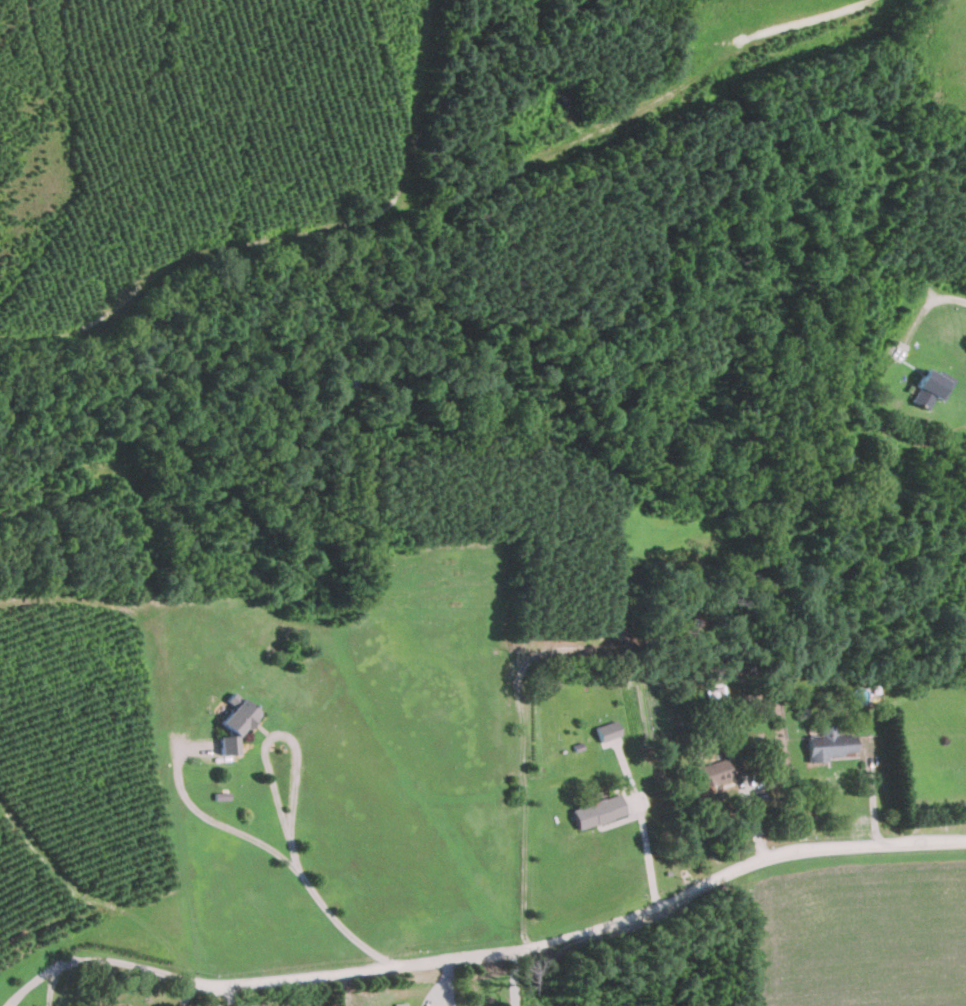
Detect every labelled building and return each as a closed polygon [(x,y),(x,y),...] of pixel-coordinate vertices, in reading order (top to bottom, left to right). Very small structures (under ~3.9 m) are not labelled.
[(949,382),(923,365),(910,385),(915,388),(908,399),(924,409),(933,396),(938,399),(949,382)] [(724,697),(722,676),(706,678),(708,698),(724,697)] [(215,736),(216,754),(233,754),(232,727),(252,726),(251,698),(222,700),(225,735),(215,736)] [(853,735),(832,735),(832,721),(819,721),(819,735),(805,735),(805,761),(825,761),(825,754),(854,754),(853,735)] [(596,734),(598,742),(617,736),(615,728),(596,734)] [(729,777),(720,756),(690,768),(698,789),(729,777)] [(569,807),(574,828),(623,816),(618,795),(569,807)]
